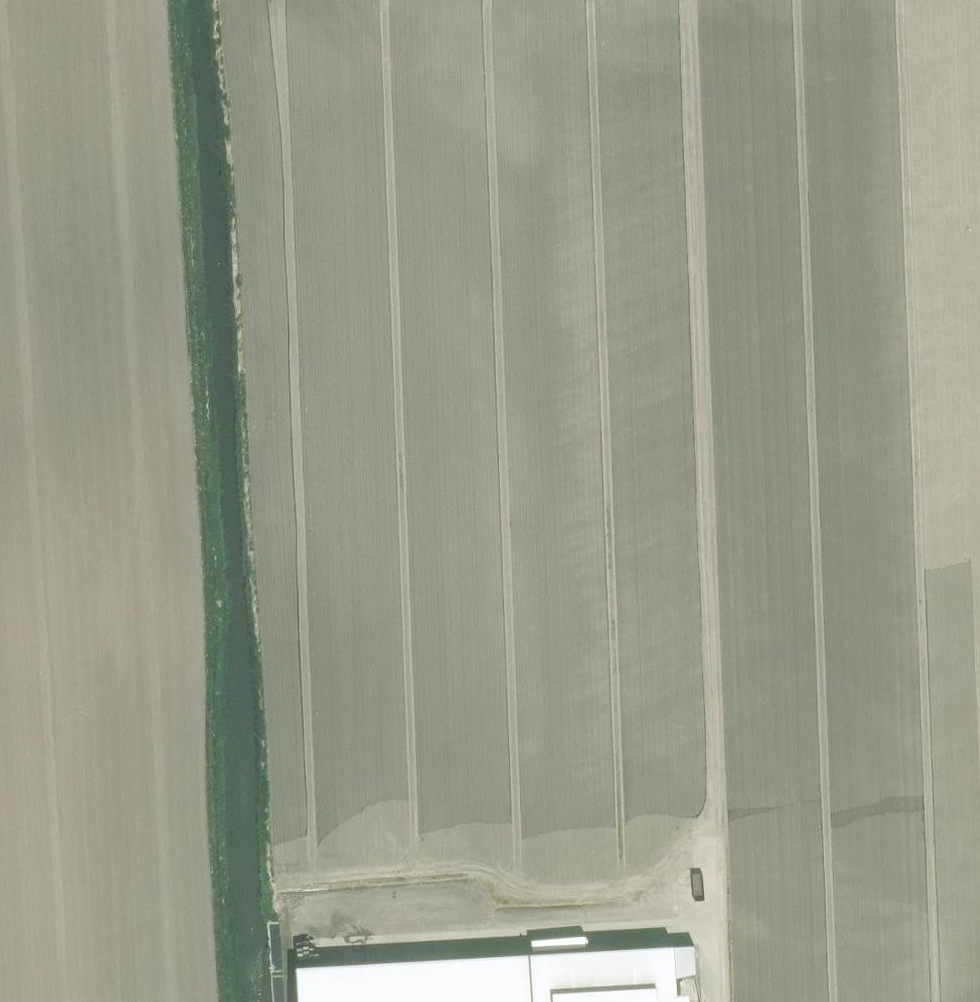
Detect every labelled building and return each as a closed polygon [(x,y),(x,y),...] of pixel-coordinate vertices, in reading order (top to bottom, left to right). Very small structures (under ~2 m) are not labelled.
[(295,967),(297,1001),(677,1001),(675,979),(676,979),(677,978),(694,974),(695,974),(696,973),(695,945),(295,967)]
